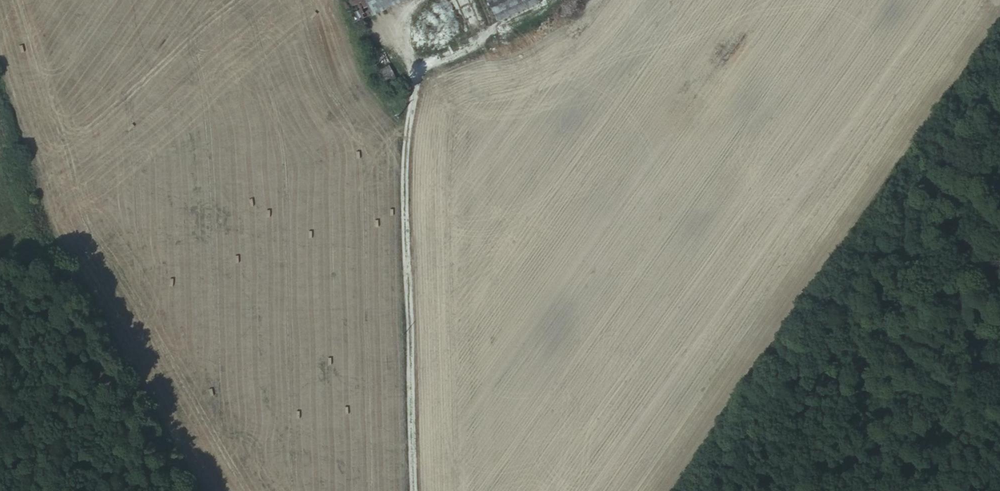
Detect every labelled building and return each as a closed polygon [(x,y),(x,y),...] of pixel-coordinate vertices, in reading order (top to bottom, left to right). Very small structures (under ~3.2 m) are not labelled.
[(363,4),(358,7),(371,35),(378,31),(391,25),(379,0),(373,0),(363,4)] [(495,3),(494,0),(443,0),(437,3),(447,26),(495,3)] [(382,39),(378,31),(371,35),(369,35),(373,44),(382,39)] [(534,85),(541,96),(550,91),(544,79),(534,85)]
